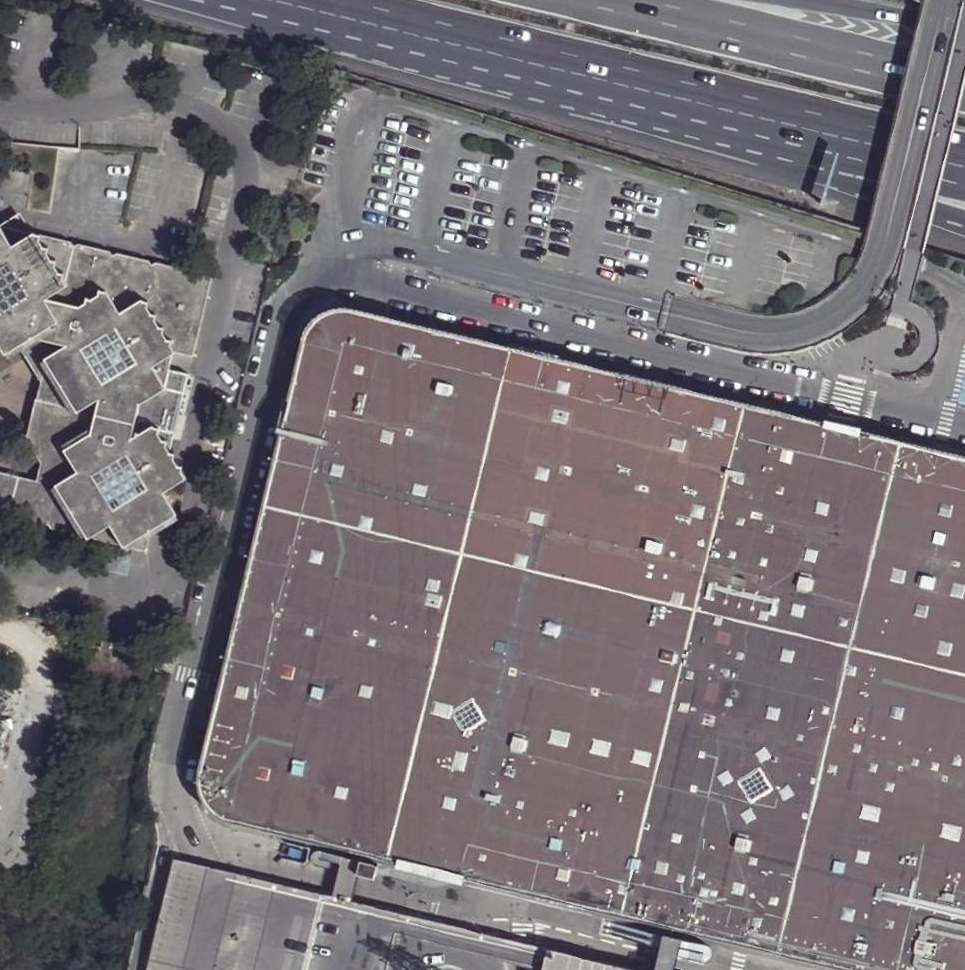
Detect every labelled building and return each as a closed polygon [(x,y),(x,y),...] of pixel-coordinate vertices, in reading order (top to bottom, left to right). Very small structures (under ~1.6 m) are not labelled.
[(8,351),(21,344),(44,380),(41,397),(39,398),(29,438),(44,462),(39,480),(1,472),(0,472),(0,514),(47,526),(52,522),(54,527),(149,551),(153,530),(178,514),(166,492),(188,477),(183,469),(184,465),(180,464),(173,452),(186,394),(169,388),(168,386),(175,355),(178,352),(195,355),(215,276),(199,271),(193,274),(192,269),(159,262),(155,264),(152,261),(120,253),(115,255),(113,251),(81,243),(76,246),(73,242),(44,234),(45,233),(35,233),(23,213),(4,224),(0,223),(0,338),(8,351)] [(852,435),(838,432),(817,427),(343,313),(335,312),(323,315),(313,321),(303,333),(298,345),(192,783),(192,791),(198,805),(209,818),(222,823),(427,873),(828,969),(964,969),(964,462),(852,435)] [(395,935),(407,938),(535,969),(546,969),(548,963),(550,955),(502,942),(350,903),(359,863),(342,859),(332,899),(205,870),(174,862),(162,907),(147,969),(387,969),(392,949),(395,935)] [(669,968),(675,945),(664,942),(658,965),(657,969),(669,969),(669,968)] [(550,955),(548,963),(546,969),(612,969),(550,955)]
